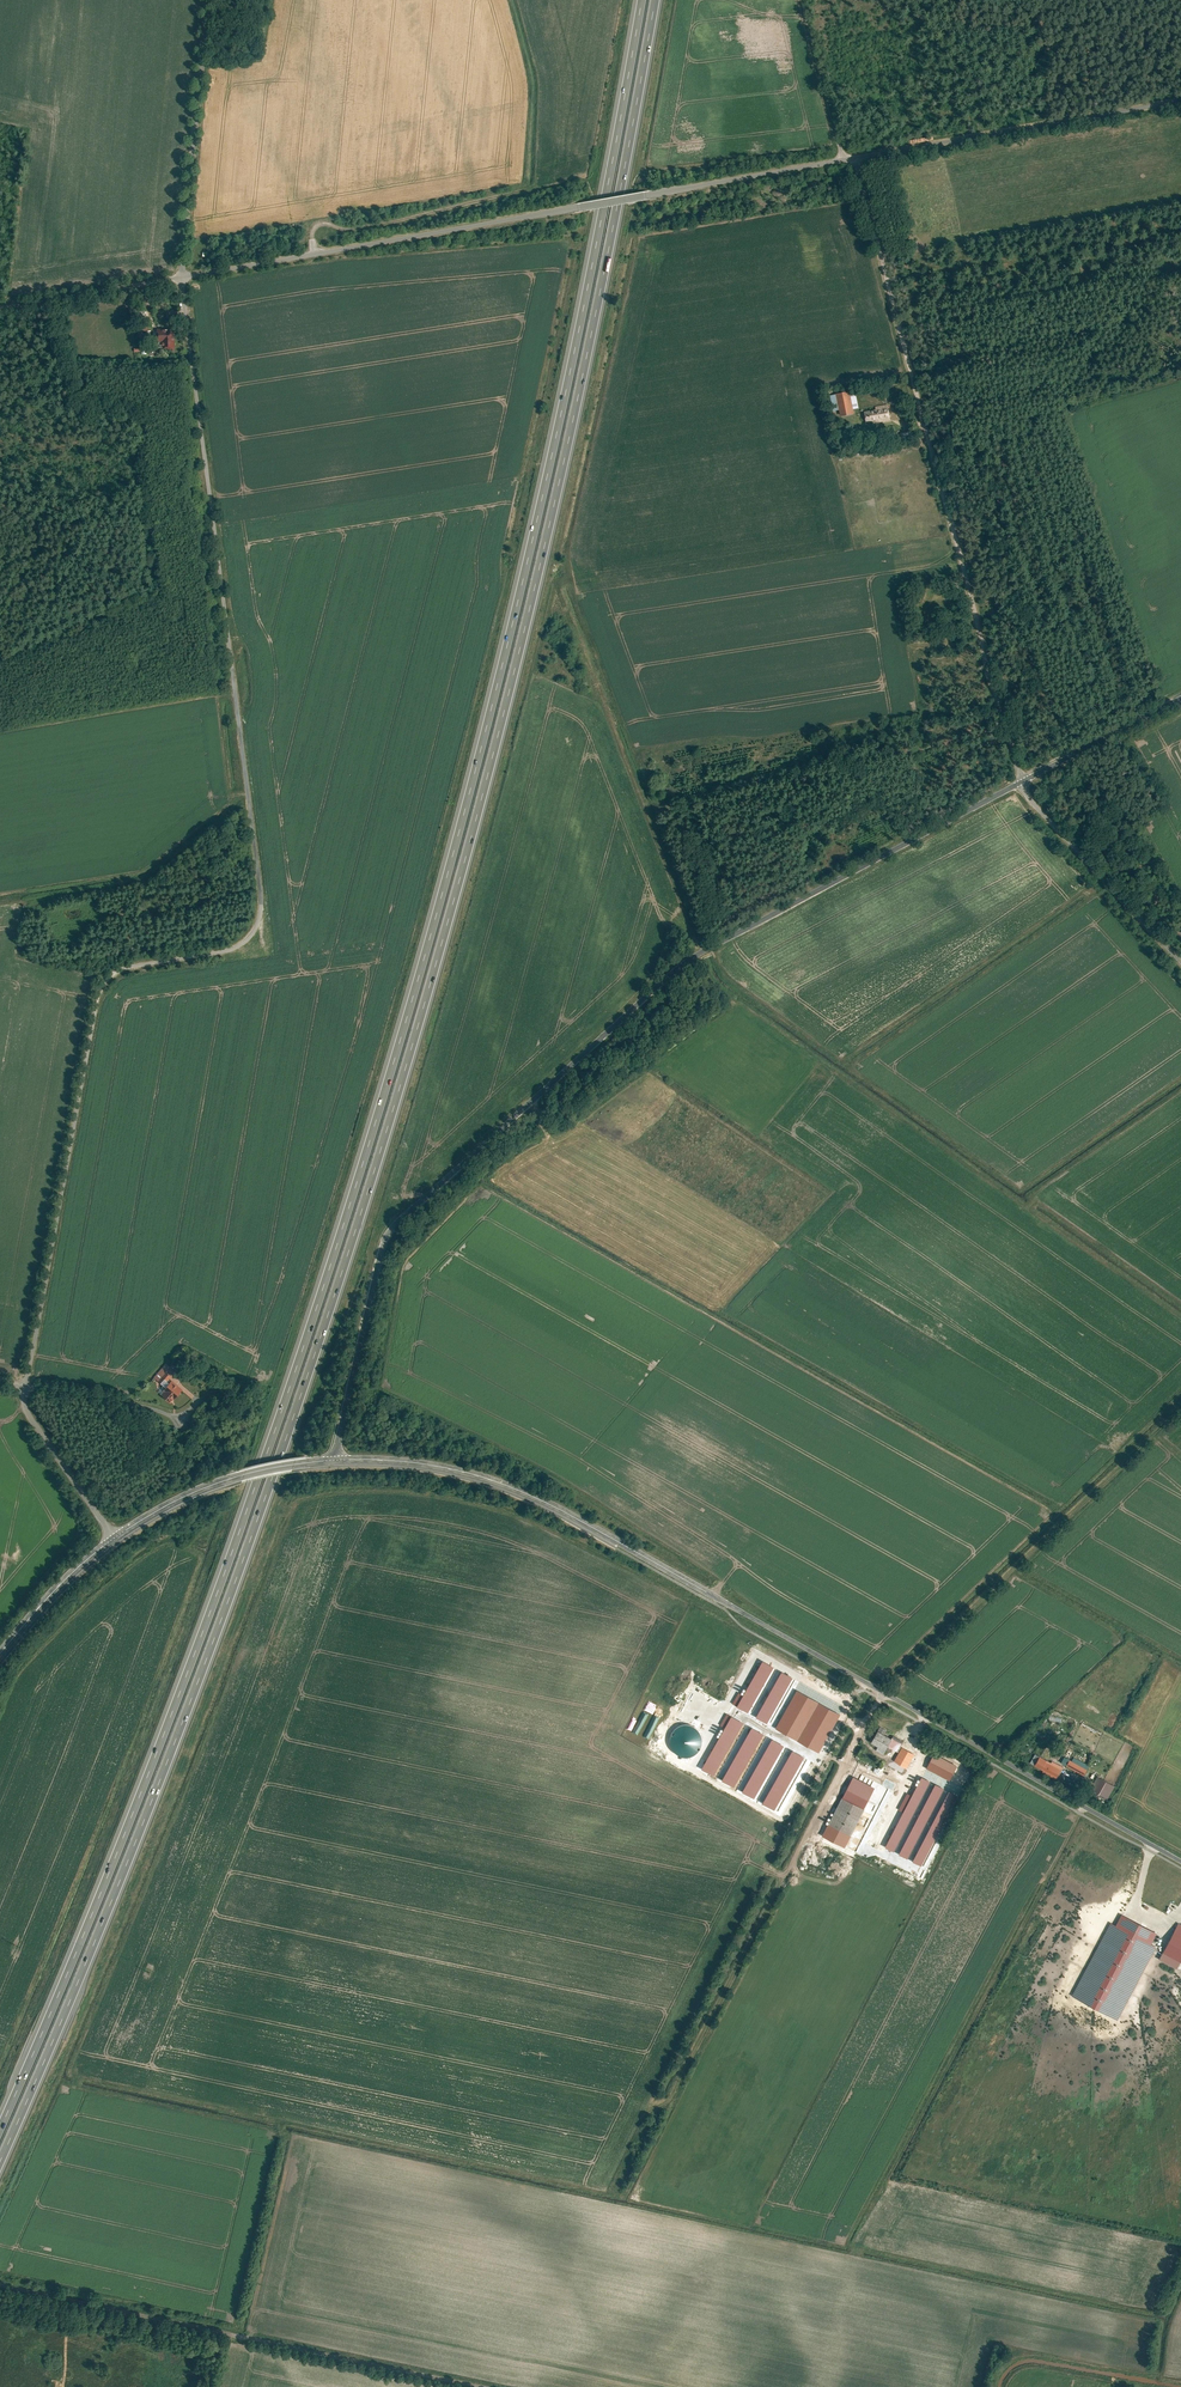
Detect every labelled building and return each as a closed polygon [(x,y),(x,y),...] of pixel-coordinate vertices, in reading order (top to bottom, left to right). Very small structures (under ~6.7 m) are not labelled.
[(942,231),(943,241),(951,240),(950,231),(942,231)] [(162,349),(175,348),(174,327),(157,328),(157,341),(162,341),(162,349)] [(838,411),(840,418),(855,415),(850,393),(829,398),(833,412),(838,411)] [(863,410),(865,422),(890,419),(888,404),(874,406),(875,409),(863,410)] [(899,434),(901,440),(910,438),(908,431),(899,434)] [(166,1362),(154,1377),(163,1385),(157,1392),(162,1396),(165,1392),(163,1390),(171,1381),(169,1379),(176,1370),(166,1362)] [(183,1389),(172,1380),(171,1381),(163,1390),(165,1392),(162,1396),(171,1403),(183,1389)] [(226,1388),(220,1382),(216,1386),(222,1392),(226,1388)] [(880,1725),(871,1741),(879,1745),(877,1749),(884,1752),(888,1745),(898,1751),(888,1770),(904,1778),(907,1773),(921,1780),(933,1757),(914,1747),(915,1745),(893,1734),(892,1736),(886,1733),(888,1729),(880,1725)] [(1036,1752),(1030,1762),(1057,1776),(1063,1766),(1052,1760),(1052,1761),(1036,1752)] [(1065,1756),(1063,1762),(1085,1774),(1090,1765),(1077,1759),(1075,1761),(1065,1756)] [(875,1763),(872,1768),(881,1774),(885,1768),(875,1763)] [(853,1775),(829,1823),(851,1834),(876,1786),(853,1775)] [(1098,1776),(1091,1789),(1109,1798),(1116,1785),(1098,1776)] [(897,1780),(885,1801),(901,1810),(913,1789),(897,1780)] [(1156,1931),(1121,1912),(1114,1926),(1110,1924),(1071,1995),(1116,2019),(1154,1947),(1148,1944),(1156,1931)] [(1177,1924),(1161,1952),(1180,1962),(1180,1926),(1177,1924)]
